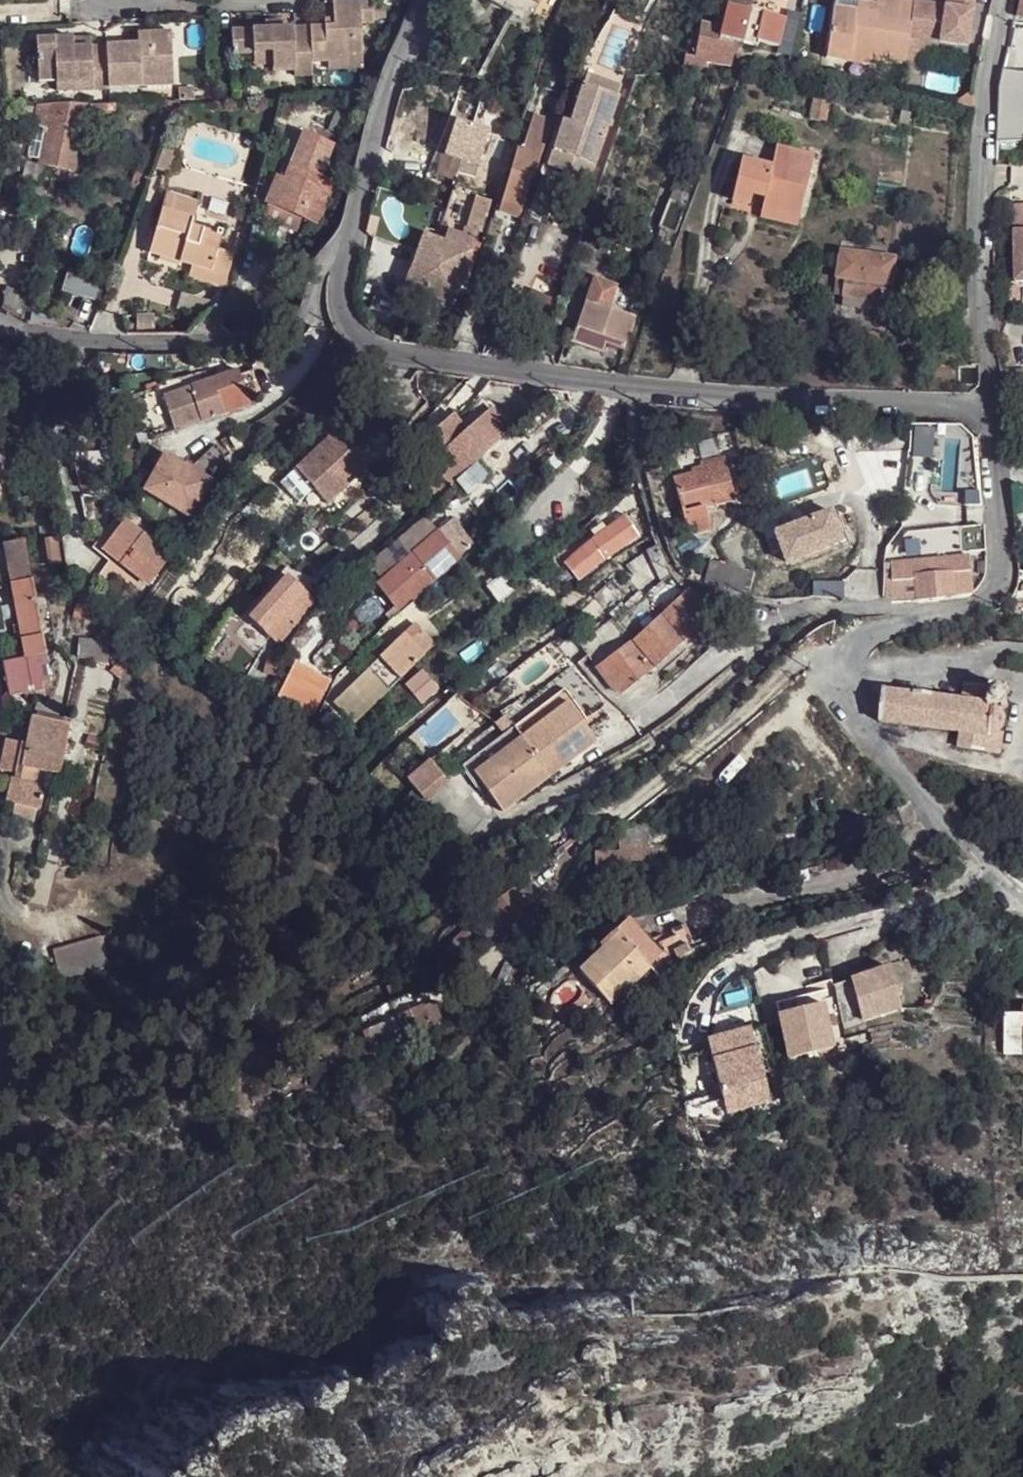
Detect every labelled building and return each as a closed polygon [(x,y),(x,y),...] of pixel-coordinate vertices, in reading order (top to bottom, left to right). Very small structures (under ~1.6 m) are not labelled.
[(541,0),(513,0),(535,11),(539,2),(541,0)] [(682,70),(704,69),(704,65),(709,66),(710,61),(729,64),(732,40),(755,43),(756,38),(776,42),(780,14),(744,7),(745,0),(723,0),(718,28),(699,25),(693,58),(684,57),(682,70)] [(823,57),(868,64),(869,56),(877,58),(903,61),(904,53),(911,4),(885,0),(875,0),(873,7),(832,0),(823,57)] [(911,4),(904,53),(966,59),(969,46),(973,46),(977,0),(947,0),(946,4),(912,0),(911,4)] [(335,25),(325,26),(310,28),(311,64),(328,63),(328,59),(334,59),(351,58),(350,53),(364,52),(363,24),(375,23),(373,1),(333,4),(334,17),(335,25)] [(334,17),(324,18),(325,26),(335,25),(334,17)] [(266,32),(283,30),(282,22),(265,24),(266,32)] [(297,78),(312,77),(311,64),(310,28),(283,30),(266,32),(238,33),(240,57),(253,56),(275,55),(277,69),(297,67),(297,78)] [(151,42),(139,43),(108,44),(111,89),(143,89),(143,79),(174,76),(172,30),(151,32),(151,42)] [(151,42),(151,32),(138,33),(139,43),(151,42)] [(240,57),(238,33),(230,34),(232,58),(240,57)] [(78,92),(111,89),(108,44),(92,46),(74,47),(74,38),(39,40),(41,83),(77,83),(78,92)] [(92,46),(91,38),(74,38),(74,47),(92,46)] [(351,58),(334,59),(333,71),(365,68),(364,52),(350,53),(351,58)] [(253,56),(253,72),(277,69),(275,55),(253,56)] [(869,56),(868,64),(876,65),(877,58),(869,56)] [(1004,72),(998,92),(997,144),(1022,145),(1022,74),(1004,72)] [(143,89),(174,86),(174,76),(143,79),(143,89)] [(587,87),(618,98),(622,88),(591,77),(587,87)] [(574,122),(565,119),(549,167),(589,180),(618,98),(587,87),(574,122)] [(822,102),(808,101),(805,117),(819,120),(822,102)] [(37,106),(21,107),(18,121),(34,124),(33,127),(35,128),(45,129),(40,158),(39,165),(73,170),(83,112),(114,111),(114,104),(84,105),(51,106),(37,106)] [(527,129),(547,137),(551,120),(533,114),(527,129)] [(45,129),(35,128),(29,157),(40,158),(45,129)] [(523,129),(514,156),(516,157),(538,165),(547,137),(527,129),(523,129)] [(303,132),(283,178),(275,175),(265,203),(269,205),(303,219),(318,225),(336,181),(322,175),(334,145),(303,132)] [(173,154),(160,150),(153,171),(166,175),(173,154)] [(765,170),(736,166),(727,215),(744,218),(746,209),(747,201),(760,204),(758,211),(757,221),(794,227),(805,157),(768,151),(765,170)] [(519,219),(538,165),(516,157),(498,211),(519,219)] [(544,179),(534,211),(544,215),(555,182),(544,179)] [(668,199),(687,206),(690,196),(672,190),(668,199)] [(212,208),(167,192),(149,254),(192,267),(209,272),(217,248),(219,241),(204,237),(212,208)] [(480,243),(482,234),(493,204),(478,198),(464,238),(480,243)] [(758,211),(760,204),(747,201),(746,209),(758,211)] [(303,219),(269,205),(264,215),(299,230),(303,219)] [(1014,209),(1014,236),(1022,236),(1022,209),(1014,209)] [(461,218),(445,213),(439,231),(448,234),(455,236),(456,235),(461,218)] [(755,231),(792,237),(794,227),(757,221),(755,231)] [(455,236),(448,234),(445,246),(449,247),(450,244),(471,252),(477,254),(480,243),(464,238),(456,235),(455,236)] [(1014,236),(1015,285),(1022,285),(1022,236),(1014,236)] [(461,282),(471,252),(450,244),(449,247),(445,246),(422,238),(398,313),(400,314),(399,315),(418,321),(426,299),(453,307),(461,282)] [(234,254),(217,248),(209,272),(192,267),(188,277),(225,288),(234,254)] [(467,284),(472,270),(477,254),(471,252),(461,282),(467,284)] [(835,294),(842,295),(883,300),(885,285),(889,285),(892,261),(837,255),(835,294)] [(102,272),(81,263),(71,292),(91,300),(102,272)] [(607,310),(615,290),(593,281),(575,327),(610,340),(619,314),(607,310)] [(17,319),(26,295),(6,289),(0,307),(0,310),(17,319)] [(842,295),(840,308),(879,312),(883,300),(842,295)] [(633,320),(619,314),(610,340),(575,327),(570,342),(599,353),(603,346),(621,353),(633,320)] [(780,324),(779,337),(797,338),(798,326),(780,324)] [(177,432),(251,402),(238,370),(164,399),(177,432)] [(447,477),(428,495),(435,503),(453,487),(459,481),(477,464),(511,431),(493,413),(471,433),(437,466),(447,477)] [(437,466),(471,433),(455,417),(420,450),(437,466)] [(334,433),(295,474),(314,492),(329,507),(369,466),(352,451),(343,442),(334,433)] [(347,437),(343,442),(352,451),(357,446),(347,437)] [(908,437),(905,465),(923,466),(926,439),(908,437)] [(142,491),(191,519),(213,481),(163,453),(142,491)] [(673,480),(687,534),(707,529),(702,507),(734,499),(731,486),(723,458),(699,464),(701,472),(673,480)] [(477,464),(459,481),(470,492),(487,475),(477,464)] [(314,492),(295,474),(282,487),(302,506),(314,492)] [(830,509),(772,530),(784,563),(843,540),(830,509)] [(567,564),(581,579),(637,531),(623,516),(567,564)] [(115,558),(137,530),(121,517),(99,544),(115,558)] [(969,548),(960,548),(960,544),(987,544),(985,518),(914,517),(891,547),(890,603),(916,601),(952,598),(952,596),(969,594),(969,548)] [(441,532),(464,558),(477,546),(455,520),(441,532)] [(153,588),(174,560),(137,530),(115,558),(117,559),(140,577),(153,588)] [(380,584),(401,609),(414,598),(415,599),(464,558),(441,532),(380,584)] [(29,658),(50,654),(28,540),(8,544),(29,658)] [(57,566),(70,563),(66,540),(54,542),(57,566)] [(668,566),(658,545),(647,552),(661,582),(676,576),(670,568),(668,566)] [(140,577),(117,559),(101,578),(124,597),(140,577)] [(712,563),(703,587),(744,598),(752,600),(758,575),(712,563)] [(504,596),(513,587),(505,577),(494,587),(495,588),(492,590),(495,593),(494,594),(495,596),(495,597),(498,601),(504,596)] [(288,579),(251,623),(282,649),(319,605),(288,579)] [(814,598),(842,600),(841,581),(814,582),(814,598)] [(632,639),(656,666),(711,616),(686,588),(632,639)] [(1013,600),(1010,615),(1022,618),(1022,602),(1013,600)] [(529,621),(543,611),(535,601),(522,611),(529,621)] [(427,657),(440,648),(419,625),(408,635),(424,653),(427,657)] [(350,640),(340,630),(314,657),(324,668),(350,640)] [(424,653),(408,635),(372,666),(388,685),(399,676),(424,653)] [(596,668),(610,686),(616,682),(623,691),(656,666),(632,639),(596,668)] [(112,643),(80,641),(79,659),(95,660),(95,666),(111,667),(112,643)] [(6,662),(13,697),(26,694),(46,690),(45,682),(52,681),(51,678),(55,677),(50,654),(29,658),(6,662)] [(388,685),(372,666),(334,699),(348,717),(386,687),(388,685)] [(562,677),(569,686),(581,677),(575,668),(562,677)] [(293,697),(306,675),(293,671),(281,693),(293,697)] [(316,712),(329,688),(306,675),(293,697),(316,712)] [(399,676),(388,685),(386,687),(390,690),(402,680),(399,676)] [(46,690),(26,694),(28,702),(52,696),(53,689),(52,681),(45,682),(46,690)] [(610,686),(613,690),(614,691),(618,693),(623,691),(616,682),(610,686)] [(987,688),(985,705),(1003,707),(1007,707),(1008,704),(1005,703),(1007,695),(1008,695),(1008,691),(1006,690),(1006,688),(1003,687),(1003,690),(992,688),(992,685),(988,684),(987,688)] [(964,686),(961,701),(882,691),(882,696),(884,697),(880,717),(879,717),(878,722),(959,733),(958,747),(985,750),(986,737),(1000,739),(1001,733),(996,732),(999,729),(1002,723),(1002,716),(998,709),(1004,709),(1003,707),(985,705),(987,688),(964,686)] [(564,689),(461,767),(483,797),(488,794),(472,775),(568,705),(583,724),(586,720),(564,689)] [(568,705),(472,775),(488,794),(501,813),(595,741),(583,724),(568,705)] [(33,717),(23,766),(39,769),(56,772),(60,773),(70,724),(33,717)] [(1000,739),(986,737),(985,750),(998,751),(1000,739)] [(24,745),(10,742),(3,774),(18,776),(24,745)] [(431,763),(409,780),(425,800),(446,783),(431,763)] [(39,769),(23,766),(20,784),(36,788),(39,769)] [(39,769),(36,788),(47,790),(48,786),(53,786),(56,772),(39,769)] [(36,788),(20,784),(15,784),(11,803),(43,809),(47,790),(36,788)] [(526,880),(515,889),(526,904),(537,895),(526,880)] [(490,909),(502,924),(503,924),(526,904),(515,889),(490,909)] [(667,956),(631,917),(620,929),(656,966),(667,956)] [(699,948),(686,922),(672,929),(675,936),(663,941),(673,961),(699,948)] [(656,966),(620,929),(603,947),(599,945),(580,964),(617,1005),(656,966)] [(103,937),(55,952),(64,982),(112,967),(103,937)] [(864,1021),(903,1008),(890,969),(851,981),(858,1003),(864,1021)] [(384,990),(391,1003),(412,993),(406,980),(384,990)] [(851,981),(834,987),(840,1009),(858,1003),(851,981)] [(393,1021),(421,1007),(414,992),(412,993),(391,1003),(385,1005),(393,1021)] [(834,1049),(820,994),(777,1005),(792,1060),(834,1049)] [(428,1005),(421,1007),(430,1026),(436,1023),(428,1005)] [(430,1026),(421,1007),(393,1021),(401,1036),(402,1039),(430,1026)] [(1022,1054),(1022,1015),(1007,1015),(1007,1054),(1022,1054)] [(365,1034),(373,1049),(401,1036),(393,1021),(365,1034)] [(707,1040),(709,1046),(753,1033),(751,1028),(707,1040)] [(753,1033),(709,1046),(729,1116),(772,1104),(753,1033)]
